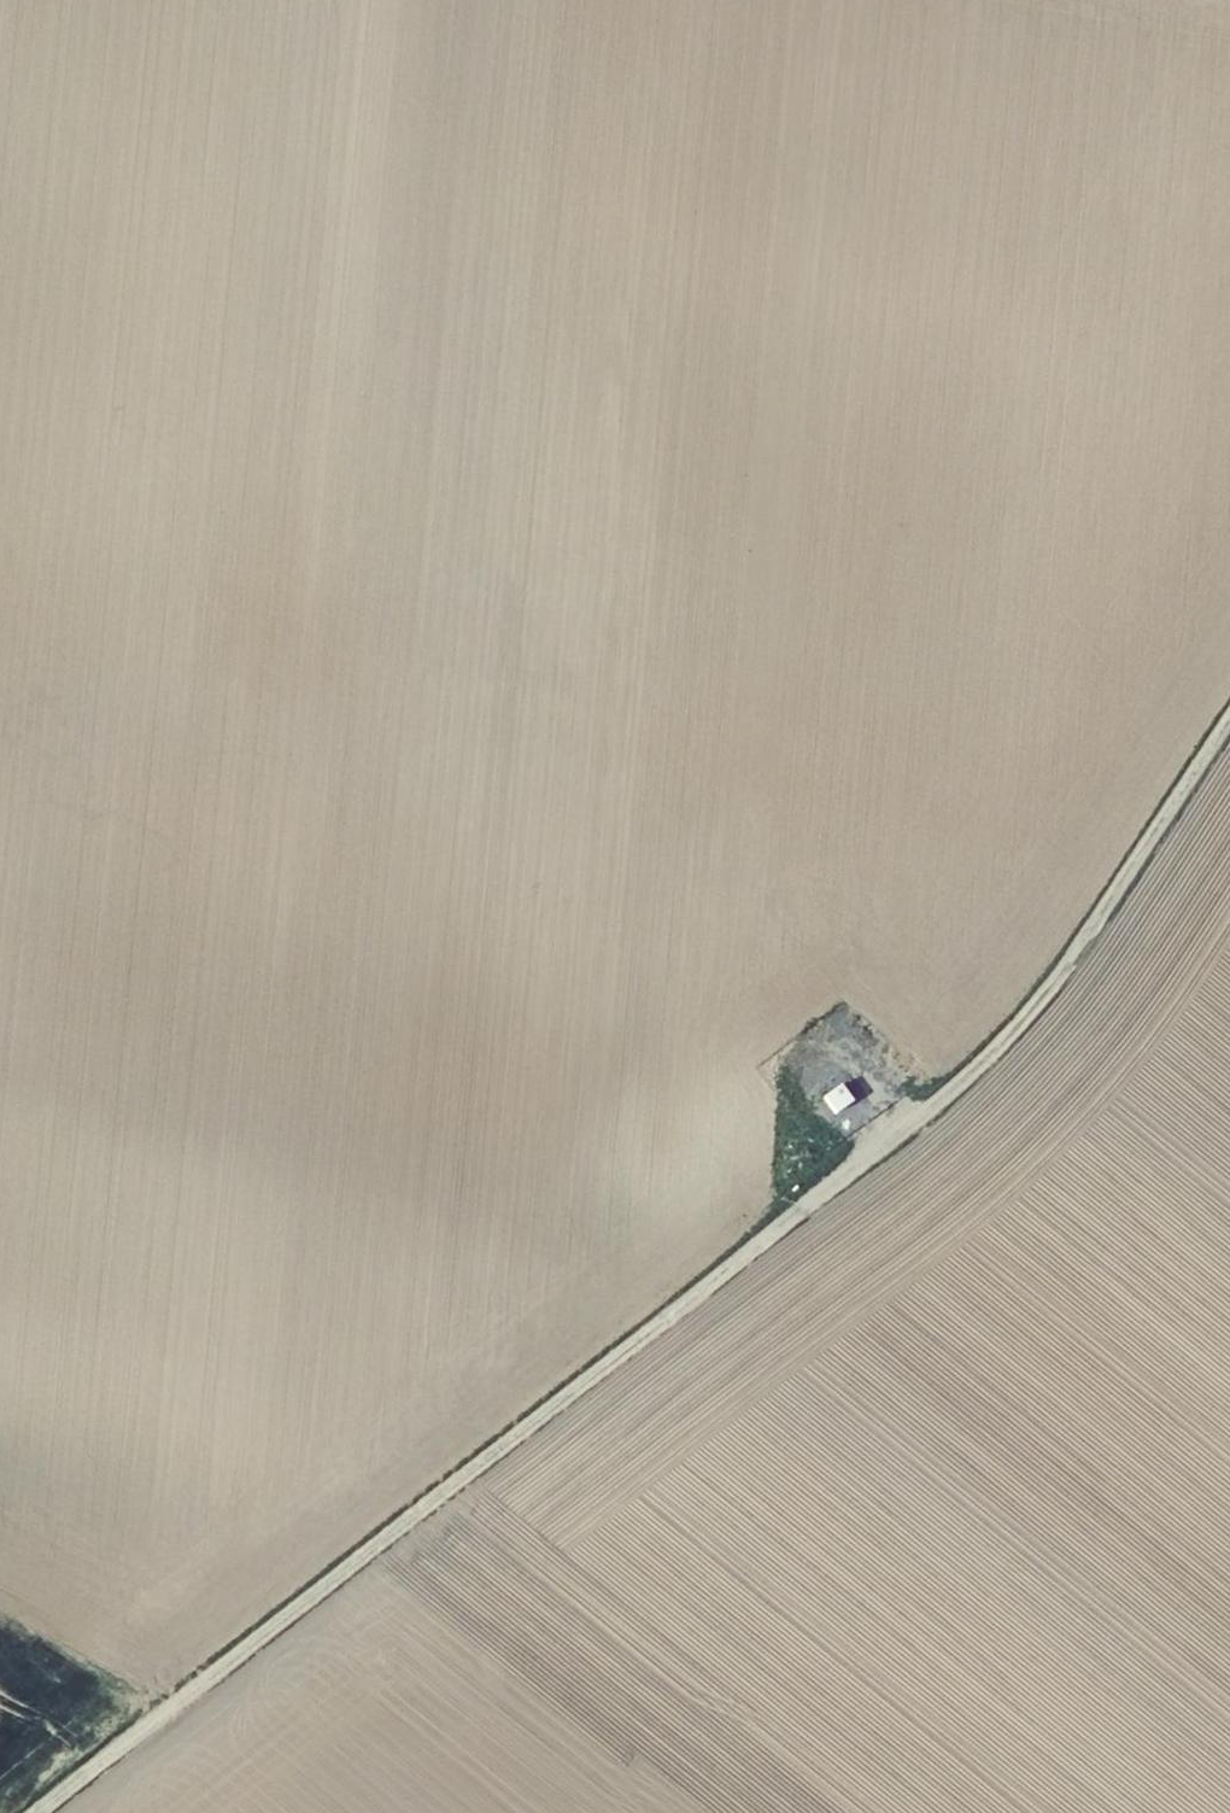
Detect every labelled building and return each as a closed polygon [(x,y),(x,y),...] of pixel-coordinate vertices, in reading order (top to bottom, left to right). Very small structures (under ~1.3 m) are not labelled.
[(853,1101),(839,1084),(822,1098),(837,1115),(853,1101)]
